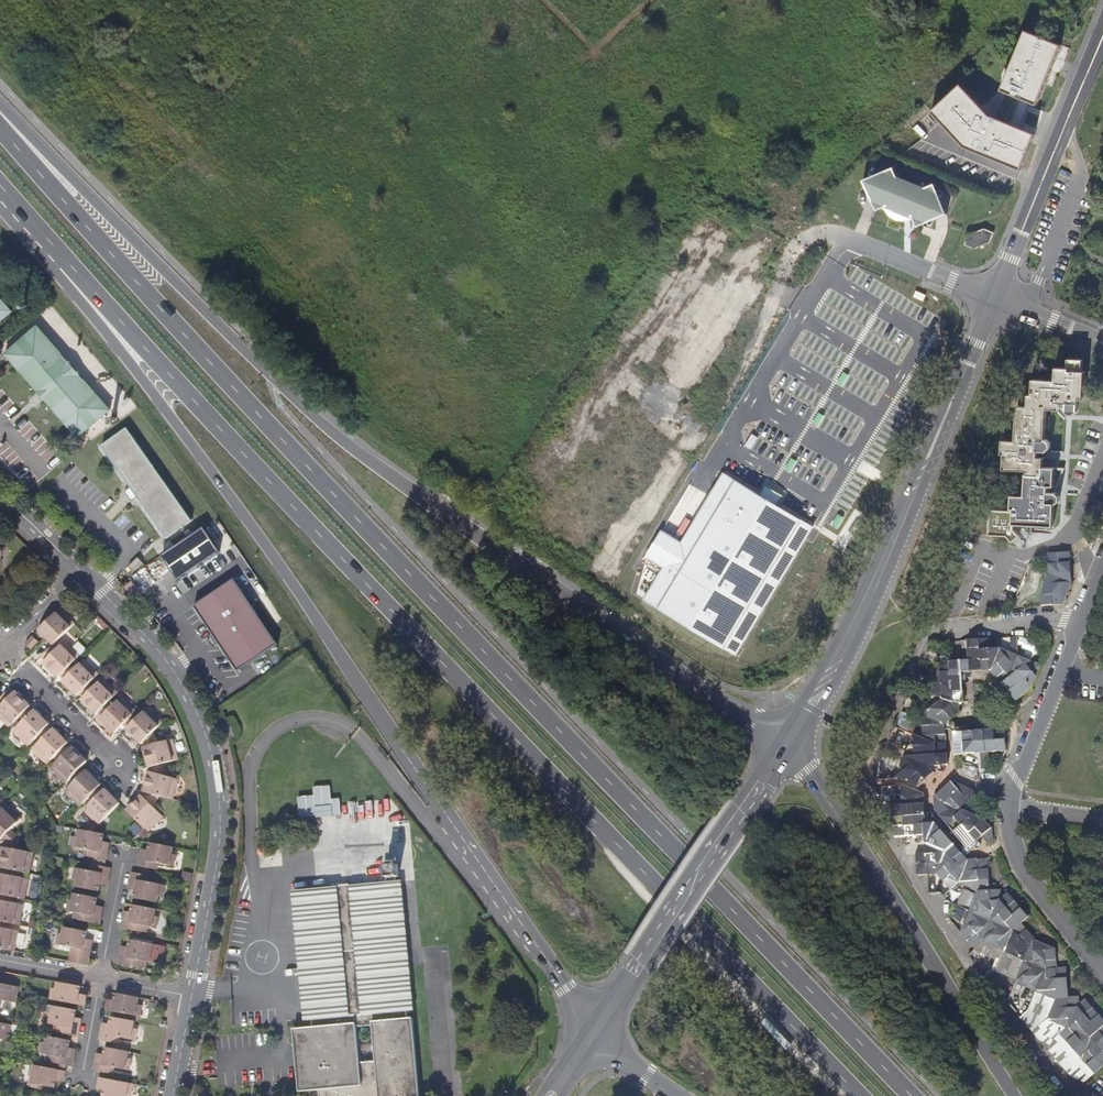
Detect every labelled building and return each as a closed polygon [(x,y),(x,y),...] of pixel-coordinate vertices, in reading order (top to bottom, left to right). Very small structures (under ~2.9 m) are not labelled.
[(961,83),(932,111),(965,146),(1021,169),(1036,133),(1011,123),(1022,98),(1037,104),(1062,44),(1025,30),(1001,89),(1003,90),(993,116),(990,115),(961,83)] [(1022,98),(1011,123),(1020,127),(1030,101),(1022,98)] [(908,205),(913,217),(917,225),(946,213),(933,184),(919,190),(898,181),(891,167),(863,180),(875,209),(883,206),(896,199),(908,205)] [(911,219),(913,217),(908,205),(896,199),(883,206),(885,210),(888,214),(892,217),(897,219),(901,220),(906,220),(911,219)] [(974,249),(989,242),(993,233),(983,228),(968,235),(964,244),(974,249)] [(13,312),(0,297),(0,323),(13,312)] [(38,326),(6,354),(38,390),(40,389),(49,399),(48,401),(79,438),(111,410),(38,326)] [(1050,486),(1053,486),(1054,468),(1043,468),(1043,458),(1042,458),(1039,458),(1040,451),(1043,451),(1047,451),(1050,449),(1050,443),(1047,440),(1044,440),(1046,409),(1059,410),(1059,407),(1059,404),(1066,405),(1066,408),(1065,411),(1069,415),(1074,415),(1077,412),(1078,399),(1082,399),(1084,372),(1082,372),(1082,360),(1068,360),(1068,368),(1056,368),(1055,381),(1033,380),(1032,395),(1028,395),(1028,407),(1017,406),(1016,441),(1003,441),(1002,453),(1005,453),(1004,469),(1028,470),(1028,473),(1026,475),(1025,496),(1012,496),(1011,508),(1013,508),(1013,511),(991,510),(989,535),(1007,536),(1012,541),(1019,535),(1014,530),(1014,525),(1053,526),(1054,505),(1056,504),(1059,502),(1059,496),(1056,493),(1053,493),(1050,493),(1050,486)] [(128,429),(103,447),(132,489),(126,493),(133,502),(138,498),(168,539),(193,521),(128,429)] [(206,527),(164,553),(180,578),(222,552),(206,527)] [(1086,543),(1092,543),(1092,534),(1081,534),(1081,538),(1086,543)] [(1032,556),(1033,564),(1048,563),(1049,574),(1041,595),(1042,606),(1063,604),(1072,583),(1069,552),(1048,554),(1048,555),(1032,556)] [(138,559),(129,567),(133,572),(142,563),(138,559)] [(236,581),(195,607),(239,672),(251,665),(279,646),(236,581)] [(132,593),(136,600),(140,597),(142,596),(137,589),(136,590),(131,583),(125,587),(130,593),(132,593)] [(54,645),(75,624),(60,609),(39,630),(41,631),(39,633),(44,638),(45,636),(54,645)] [(986,659),(991,648),(990,638),(968,640),(969,660),(940,662),(940,673),(932,694),(920,721),(915,735),(897,778),(919,787),(936,772),(930,766),(948,765),(945,725),(961,711),(954,703),(965,702),(962,673),(982,671),(982,660),(986,659)] [(59,678),(61,676),(71,666),(80,656),(65,641),(56,651),(46,661),(44,663),(46,664),(44,666),(49,670),(50,668),(59,678)] [(42,657),(52,648),(51,647),(41,656),(42,657)] [(56,651),(52,648),(42,657),(46,661),(56,651)] [(998,648),(991,648),(986,659),(982,660),(982,671),(990,670),(1000,648),(998,648)] [(1033,687),(1041,665),(1019,656),(1000,648),(990,670),(1016,700),(1033,687)] [(1089,653),(1088,659),(1090,662),(1102,663),(1102,655),(1089,653)] [(78,696),(80,694),(89,684),(99,674),(84,660),(75,669),(65,679),(63,681),(64,682),(63,684),(68,689),(69,687),(78,696)] [(61,676),(65,679),(75,669),(71,666),(61,676)] [(88,705),(97,714),(98,713),(108,702),(118,693),(103,678),(93,688),(83,698),(82,699),(83,701),(82,703),(87,707),(88,705)] [(80,694),(83,698),(93,688),(89,684),(80,694)] [(1,699),(12,689),(11,688),(2,697),(0,696),(0,701),(1,699)] [(15,692),(12,689),(1,699),(5,703),(15,692)] [(20,717),(30,707),(31,706),(23,697),(24,696),(20,691),(18,693),(16,691),(15,692),(5,703),(0,708),(0,717),(10,728),(20,717)] [(116,733),(119,730),(136,712),(121,698),(112,707),(102,717),(101,719),(102,720),(101,722),(106,726),(107,725),(116,733)] [(98,713),(102,717),(112,707),(108,702),(98,713)] [(34,711),(30,707),(20,717),(24,721),(34,711)] [(142,744),(144,742),(154,732),(163,723),(148,708),(127,729),(128,730),(126,732),(131,737),(133,735),(142,744)] [(30,746),(39,736),(49,726),(50,725),(42,716),(43,714),(38,710),(37,711),(36,710),(34,711),(24,721),(15,732),(30,746)] [(895,727),(915,735),(920,721),(901,712),(895,727)] [(229,724),(221,727),(226,742),(234,740),(229,724)] [(52,729),(49,726),(39,736),(43,740),(52,729)] [(48,764),(58,754),(68,744),(69,743),(60,735),(62,733),(57,728),(55,730),(54,728),(52,729),(43,740),(33,750),(48,764)] [(1006,750),(1007,749),(1005,729),(954,733),(955,754),(1006,750)] [(144,742),(147,747),(161,743),(154,732),(144,742)] [(161,743),(147,747),(145,748),(145,750),(143,750),(145,757),(147,756),(150,768),(153,767),(166,763),(179,760),(173,740),(161,743)] [(72,748),(68,744),(58,754),(62,758),(72,748)] [(67,783),(71,778),(81,768),(88,762),(79,754),(81,752),(76,746),(74,748),(73,747),(72,748),(62,758),(52,768),(67,783)] [(153,767),(153,773),(167,776),(166,763),(153,767)] [(85,772),(81,768),(71,778),(75,782),(85,772)] [(81,806),(91,797),(101,787),(102,785),(93,776),(95,774),(90,769),(88,771),(87,770),(85,772),(75,782),(66,792),(81,806)] [(145,792),(147,793),(160,796),(174,800),(179,780),(167,776),(153,773),(151,772),(150,774),(148,773),(146,780),(149,780),(145,792)] [(982,837),(987,833),(992,828),(985,819),(966,811),(974,791),(952,782),(934,797),(935,810),(964,844),(968,849),(982,837)] [(959,849),(936,822),(926,823),(924,794),(901,785),(902,786),(903,805),(893,806),(896,837),(905,836),(925,836),(926,853),(916,854),(918,876),(928,875),(938,874),(951,890),(959,883),(979,891),(971,911),(959,929),(976,949),(984,943),(1005,952),(996,972),(1017,981),(1008,1003),(1028,1012),(1021,1018),(1041,1041),(1051,1045),(1049,1050),(1073,1078),(1084,1082),(1102,1066),(1102,1019),(1086,999),(1080,1005),(1079,996),(1070,997),(1067,967),(1057,968),(1056,949),(1034,940),(1034,938),(1022,923),(1029,917),(1008,893),(1002,898),(1001,890),(991,891),(988,859),(968,860),(965,857),(959,849)] [(298,797),(300,817),(316,816),(315,808),(332,806),(333,817),(341,816),(340,798),(332,799),(330,786),(313,787),(314,795),(298,797)] [(104,791),(101,787),(91,797),(95,801),(104,791)] [(121,803),(114,797),(112,796),(114,794),(109,789),(108,791),(106,789),(104,791),(95,801),(85,810),(100,825),(121,803)] [(147,793),(145,798),(155,807),(160,796),(147,793)] [(149,831),(164,816),(155,807),(145,798),(143,796),(142,797),(140,796),(135,801),(136,802),(134,804),(128,811),(145,828),(149,831)] [(0,812),(0,840),(1,841),(3,839),(13,829),(23,820),(7,805),(0,812)] [(332,806),(315,808),(316,816),(316,818),(333,817),(332,806)] [(165,817),(164,816),(149,831),(150,832),(165,817)] [(3,839),(7,843),(22,838),(13,829),(3,839)] [(103,835),(80,831),(79,838),(75,837),(73,847),(88,851),(87,858),(106,861),(109,847),(101,846),(102,842),(103,835)] [(993,840),(987,833),(982,837),(988,844),(993,840)] [(22,838),(7,843),(6,848),(20,851),(22,838)] [(172,849),(150,844),(148,851),(148,854),(140,853),(138,867),(157,870),(158,864),(173,867),(175,856),(171,855),(172,849)] [(971,852),(968,849),(964,844),(959,849),(965,857),(971,852)] [(6,848),(4,848),(4,851),(1,850),(1,856),(3,857),(1,869),(3,870),(17,872),(30,874),(34,853),(20,851),(6,848)] [(110,869),(105,869),(91,866),(90,872),(75,869),(72,880),(77,881),(76,888),(98,892),(99,886),(100,882),(107,884),(110,869)] [(16,878),(17,872),(3,870),(2,875),(16,878)] [(150,877),(136,874),(131,873),(129,887),(136,888),(135,892),(134,898),(156,903),(157,896),(162,897),(164,886),(148,883),(150,877)] [(12,898),(25,900),(29,880),(16,878),(2,875),(0,875),(0,896),(12,898)] [(319,1095),(420,1095),(413,1018),(408,1018),(407,1011),(412,1011),(400,881),(395,882),(390,883),(297,891),(309,1020),(312,1020),(313,1027),(293,1029),(298,1080),(299,1091),(307,1091),(318,1090),(319,1095)] [(96,900),(74,896),(73,902),(69,901),(67,913),(74,914),(73,920),(99,926),(102,911),(94,910),(95,907),(96,900)] [(7,924),(21,926),(24,906),(11,903),(0,901),(0,923),(7,924)] [(953,917),(964,920),(968,906),(957,903),(953,917)] [(155,911),(132,906),(131,913),(130,917),(124,915),(121,930),(147,934),(148,928),(156,929),(158,918),(154,918),(155,911)] [(16,952),(20,931),(6,929),(0,928),(0,949),(16,952)] [(71,948),(69,963),(76,964),(77,956),(89,958),(91,945),(85,944),(85,940),(87,934),(64,929),(62,936),(58,935),(56,946),(71,948)] [(130,942),(129,949),(128,952),(121,951),(118,965),(144,970),(146,963),(162,967),(165,949),(130,942)] [(87,966),(89,958),(77,956),(76,964),(87,966)] [(1,1000),(17,1003),(20,988),(0,984),(0,1005),(1,1000)] [(84,1007),(86,999),(79,997),(80,995),(80,991),(78,990),(78,987),(58,984),(57,990),(53,989),(51,1000),(84,1007)] [(139,999),(117,994),(116,1001),(115,1004),(108,1003),(106,1011),(141,1017),(143,1006),(138,1005),(139,999)] [(75,1019),(76,1012),(54,1008),(43,1006),(41,1011),(42,1012),(48,1014),(47,1025),(54,1026),(53,1033),(79,1038),(81,1023),(75,1022),(75,1019)] [(135,1023),(112,1019),(111,1025),(111,1029),(103,1028),(100,1042),(119,1045),(121,1039),(136,1041),(138,1031),(134,1030),(135,1023)] [(0,1023),(0,1039),(9,1041),(12,1026),(0,1023)] [(73,1069),(76,1054),(69,1053),(70,1050),(71,1043),(48,1039),(47,1045),(43,1045),(41,1055),(48,1057),(47,1064),(73,1069)] [(97,1058),(94,1073),(114,1076),(115,1069),(131,1072),(133,1061),(128,1060),(129,1053),(107,1049),(106,1056),(105,1059),(97,1058)] [(64,1081),(65,1073),(32,1067),(30,1078),(34,1079),(33,1086),(55,1090),(56,1083),(57,1079),(64,1081)] [(134,1085),(100,1079),(99,1087),(106,1088),(106,1092),(105,1095),(128,1095),(132,1095),(134,1085)]
